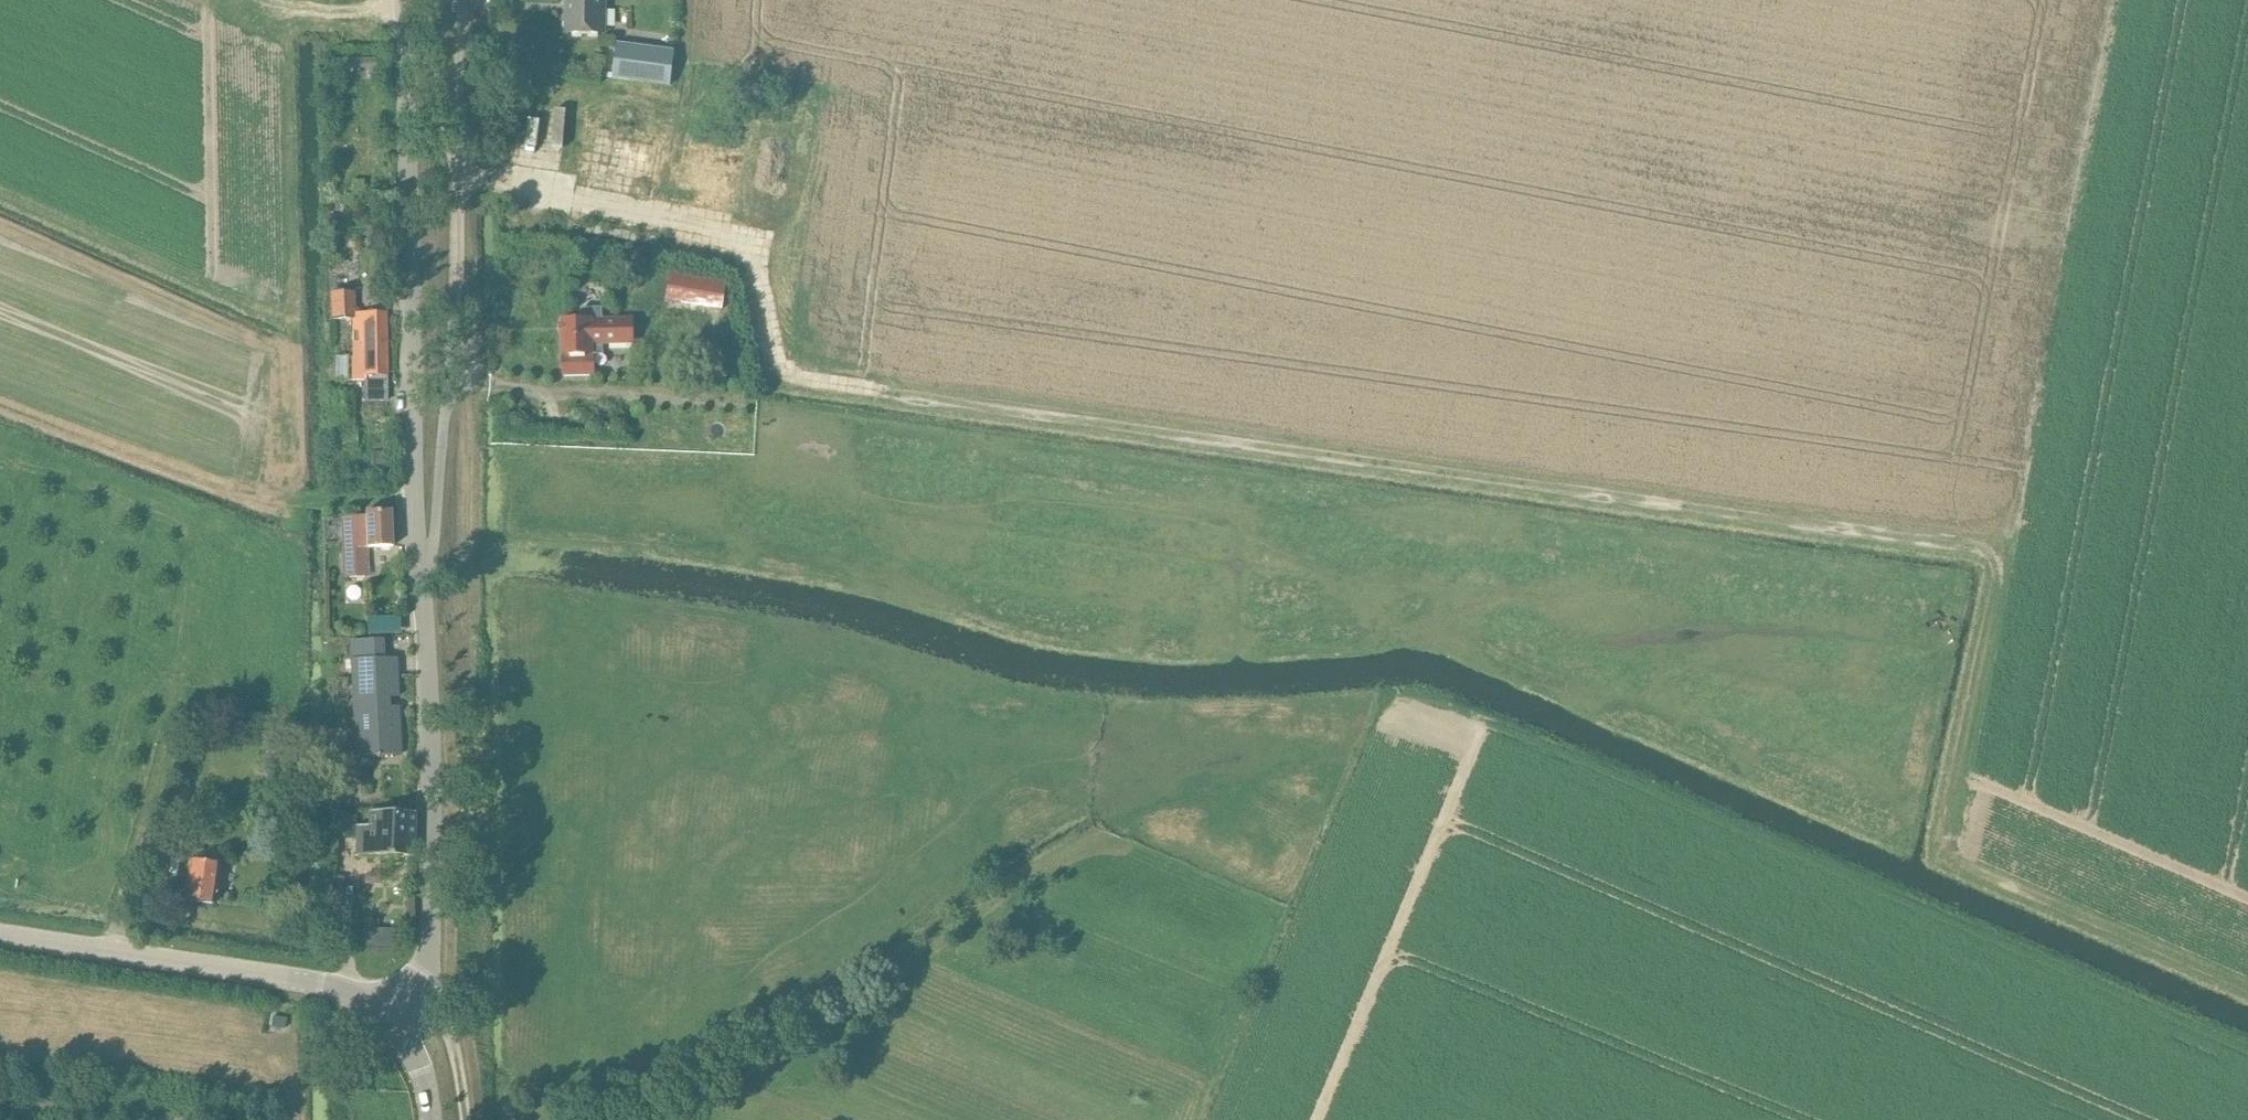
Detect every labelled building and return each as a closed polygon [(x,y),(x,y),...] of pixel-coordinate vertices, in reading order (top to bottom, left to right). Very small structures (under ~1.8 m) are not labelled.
[(605,0),(567,0),(567,33),(604,33),(605,0)] [(613,64),(612,78),(635,81),(669,85),(674,51),(616,43),(613,64)] [(367,211),(387,211),(387,197),(377,198),(367,198),(367,211)] [(668,273),(663,303),(707,310),(712,280),(668,273)] [(350,346),(386,345),(386,315),(353,315),(353,295),(328,294),(328,321),(350,321),(350,346)] [(580,320),(562,320),(562,356),(562,376),(595,375),(595,356),(594,356),(594,355),(603,355),(602,345),(634,344),(633,319),(602,320),(601,308),(580,308),(580,320)] [(386,345),(350,346),(349,380),(363,381),(363,376),(387,376),(386,345)] [(386,451),(366,451),(366,469),(386,468),(386,451)] [(391,548),(390,512),(363,513),(364,518),(339,518),(341,579),(367,577),(366,549),(391,548)] [(366,636),(400,635),(400,618),(366,619),(366,636)] [(351,728),(343,729),(343,738),(343,749),(343,750),(345,751),(352,751),(353,758),(400,755),(398,707),(389,707),(389,698),(398,698),(397,677),(396,660),(383,660),(382,642),(348,642),(348,661),(348,662),(349,680),(351,728)] [(411,857),(413,813),(367,813),(366,827),(355,827),(356,816),(331,814),(329,838),(354,840),(353,856),(411,857)] [(177,861),(176,876),(186,877),(182,901),(212,904),(218,867),(220,855),(190,851),(188,862),(177,861)]
